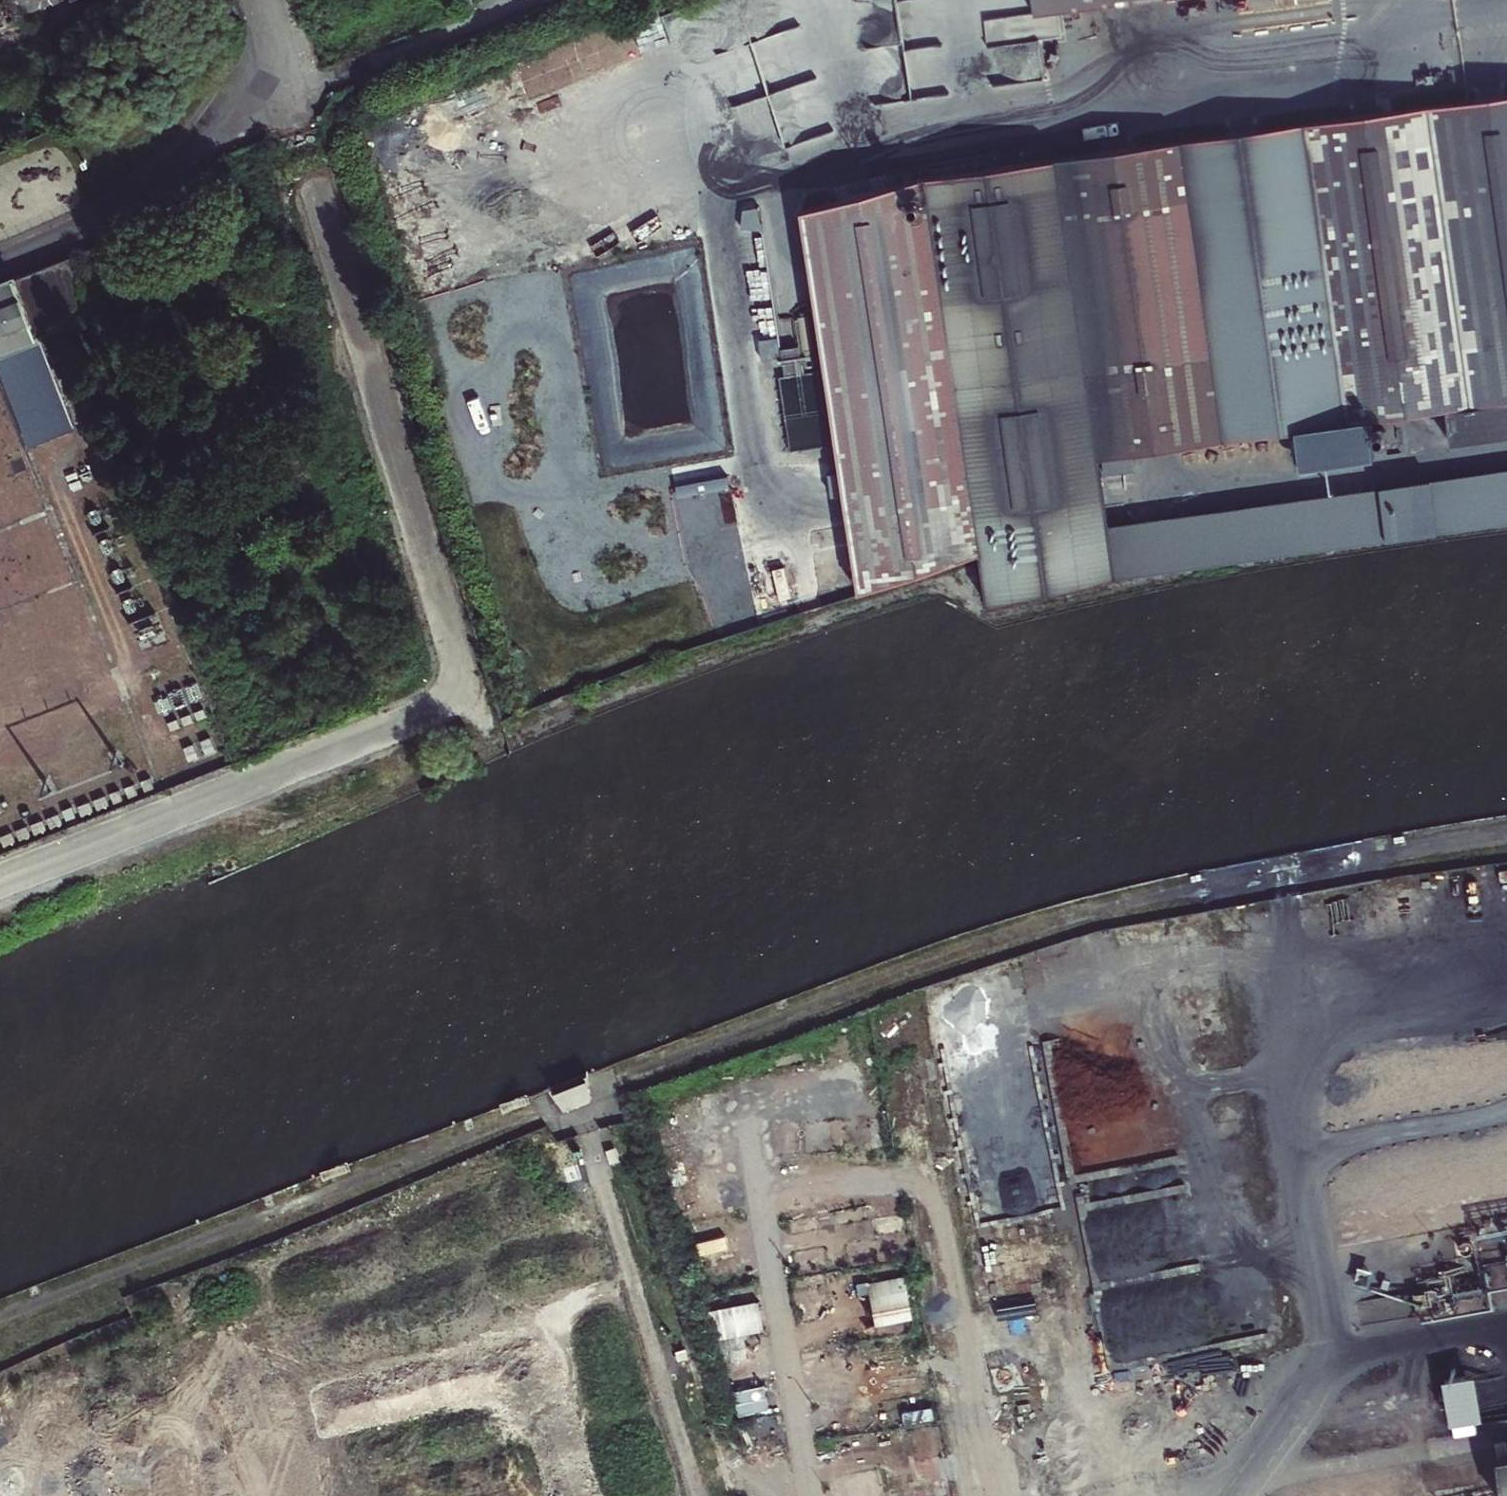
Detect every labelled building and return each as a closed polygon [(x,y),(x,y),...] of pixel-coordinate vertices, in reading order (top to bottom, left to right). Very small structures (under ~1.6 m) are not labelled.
[(12,20),(11,19),(3,0),(0,0),(0,25),(12,20)] [(53,0),(3,0),(11,19),(53,0)] [(1034,13),(1142,0),(1032,0),(1034,13)] [(1108,527),(1099,457),(1298,430),(1302,466),(1401,452),(1397,416),(1446,410),(1451,444),(1506,436),(1506,96),(925,178),(982,555),(990,607),(1115,574),(1108,527)] [(802,211),(860,593),(982,555),(925,178),(802,211)] [(60,260),(65,273),(77,268),(72,255),(60,260)] [(0,284),(0,362),(32,444),(73,427),(38,338),(95,315),(77,268),(65,273),(60,260),(0,284)] [(98,263),(83,269),(91,289),(106,284),(98,263)] [(1115,574),(1506,521),(1506,470),(1108,527),(1115,574)] [(1472,1378),(1442,1383),(1452,1441),(1475,1437),(1473,1425),(1480,1423),(1480,1418),(1472,1378)] [(834,1479),(837,1495),(882,1495),(877,1471),(834,1479)]
